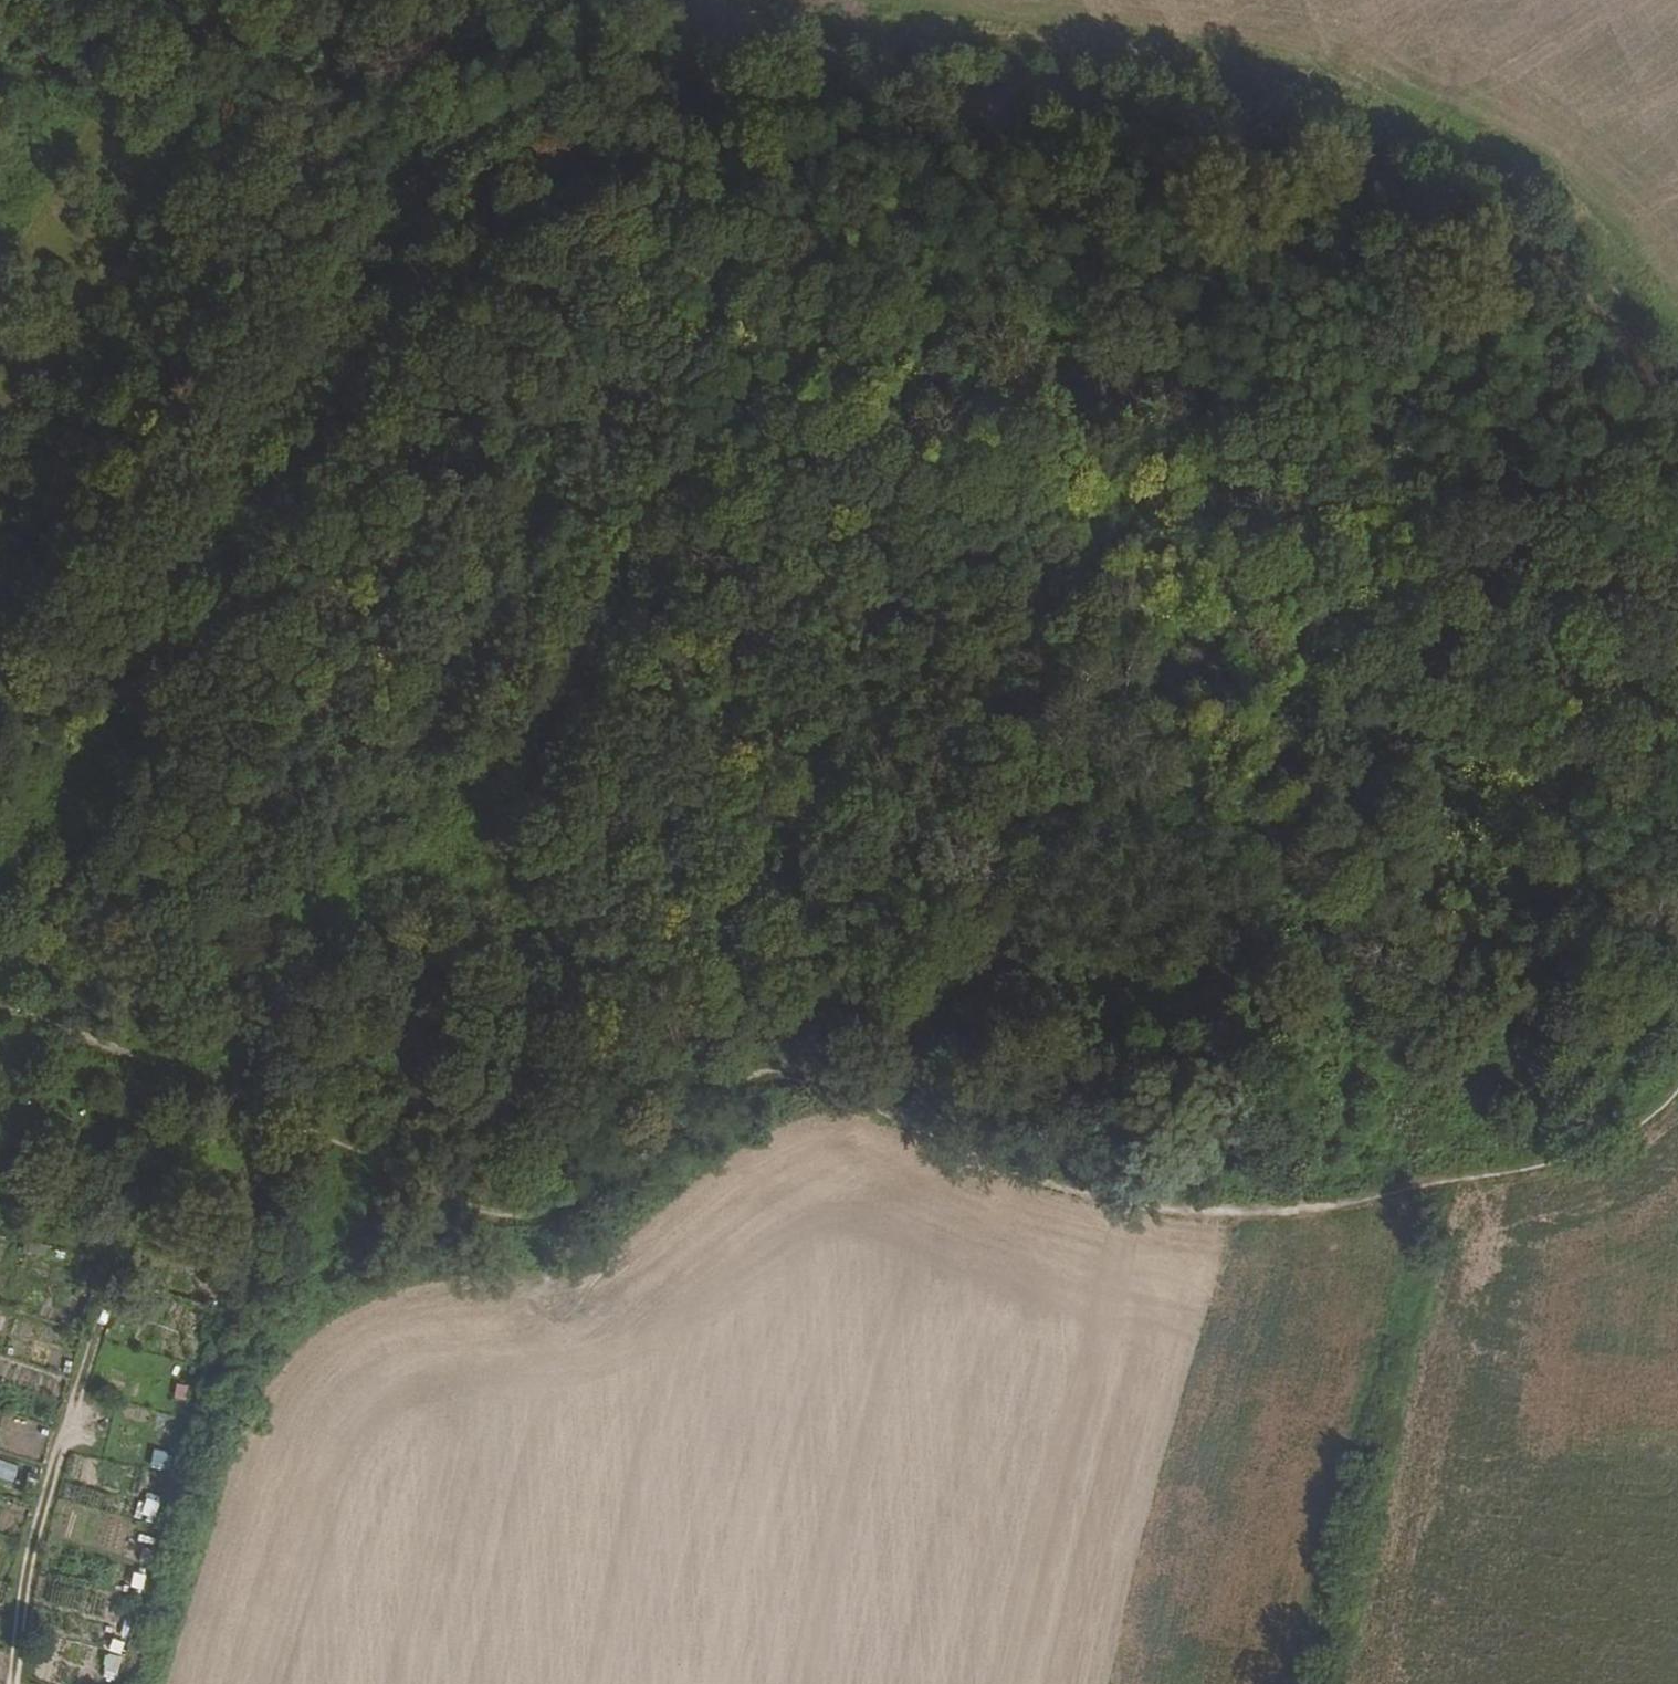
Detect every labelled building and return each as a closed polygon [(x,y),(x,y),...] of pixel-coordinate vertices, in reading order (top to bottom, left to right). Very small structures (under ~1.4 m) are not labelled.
[(12,650),(0,645),(0,680),(12,650)] [(19,1464),(0,1459),(0,1478),(15,1482),(19,1464)] [(156,1519),(162,1500),(142,1494),(136,1512),(156,1519)] [(153,1557),(151,1533),(137,1534),(139,1558),(153,1557)] [(118,1678),(121,1654),(104,1652),(102,1677),(118,1678)]
